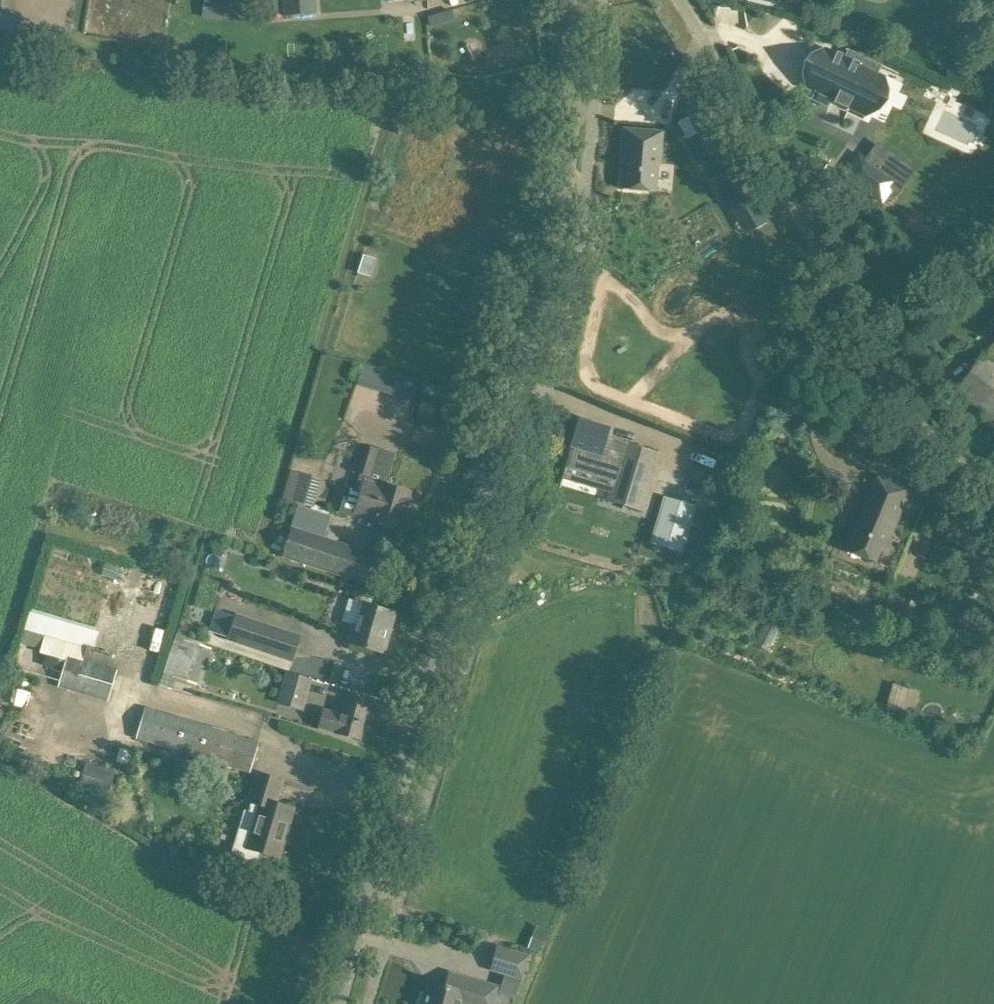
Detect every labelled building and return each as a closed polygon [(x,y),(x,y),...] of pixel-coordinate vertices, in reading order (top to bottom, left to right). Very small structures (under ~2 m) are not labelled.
[(202,17),(236,21),(238,0),(204,0),(202,17)] [(284,16),(317,13),(316,0),(283,0),(284,16)] [(832,18),(829,29),(838,31),(841,20),(832,18)] [(667,44),(660,48),(664,54),(671,51),(667,44)] [(899,73),(846,49),(846,50),(847,51),(844,59),(824,49),(806,87),(815,91),(811,99),(806,96),(805,98),(828,108),(829,107),(828,106),(831,99),(832,99),(867,115),(867,113),(884,78),(881,76),(878,75),(881,67),(883,68),(888,70),(898,75),(899,73)] [(704,103),(688,113),(711,154),(728,144),(704,103)] [(624,129),(622,160),(624,160),(622,189),(656,192),(658,165),(660,165),(663,132),(624,129)] [(897,181),(872,164),(859,155),(845,175),(844,176),(857,185),(882,202),(897,181)] [(737,169),(716,181),(728,202),(749,190),(737,169)] [(913,204),(902,217),(913,225),(923,212),(913,204)] [(364,254),(359,273),(370,276),(376,257),(364,254)] [(986,328),(993,334),(993,318),(986,328)] [(984,357),(983,356),(952,396),(961,403),(965,398),(993,420),(993,343),(984,357)] [(609,429),(599,426),(580,420),(569,455),(586,461),(589,451),(619,459),(607,500),(643,511),(660,453),(606,437),(609,429)] [(361,443),(353,472),(372,478),(381,449),(361,443)] [(316,506),(321,476),(290,471),(284,500),(316,506)] [(894,529),(903,507),(911,489),(879,475),(847,551),(875,563),(890,528),(894,529)] [(410,493),(390,487),(382,486),(364,481),(355,511),(373,517),(380,521),(399,527),(410,493)] [(665,497),(655,534),(669,538),(666,547),(682,552),(696,507),(665,497)] [(383,558),(364,552),(293,527),(281,557),(355,580),(374,586),(383,558)] [(394,613),(363,604),(359,603),(348,643),(383,653),(394,613)] [(215,611),(208,631),(230,638),(293,659),(300,638),(236,618),(215,611)] [(96,647),(100,625),(29,612),(25,633),(96,647)] [(206,669),(213,649),(185,640),(187,635),(176,632),(158,685),(172,690),(176,678),(197,685),(203,668),(206,669)] [(951,632),(947,643),(956,646),(960,635),(951,632)] [(67,654),(58,686),(106,701),(108,697),(116,668),(67,654)] [(277,703),(304,709),(310,678),(284,673),(277,703)] [(893,684),(886,709),(913,717),(919,692),(893,684)] [(368,710),(349,705),(344,703),(341,713),(323,708),(318,728),(360,739),(368,710)] [(260,742),(256,741),(144,708),(135,740),(249,774),(260,742)] [(120,747),(116,762),(127,765),(131,750),(120,747)] [(86,762),(79,785),(109,794),(116,770),(86,762)] [(278,796),(282,781),(255,773),(247,801),(251,803),(249,812),(244,810),(230,855),(256,863),(260,851),(275,856),(284,826),(288,827),(293,810),(275,804),(277,796),(278,796)] [(497,945),(490,970),(523,979),(530,954),(497,945)] [(485,983),(466,978),(463,991),(431,982),(424,1003),(492,1003),(497,987),(485,983)]
